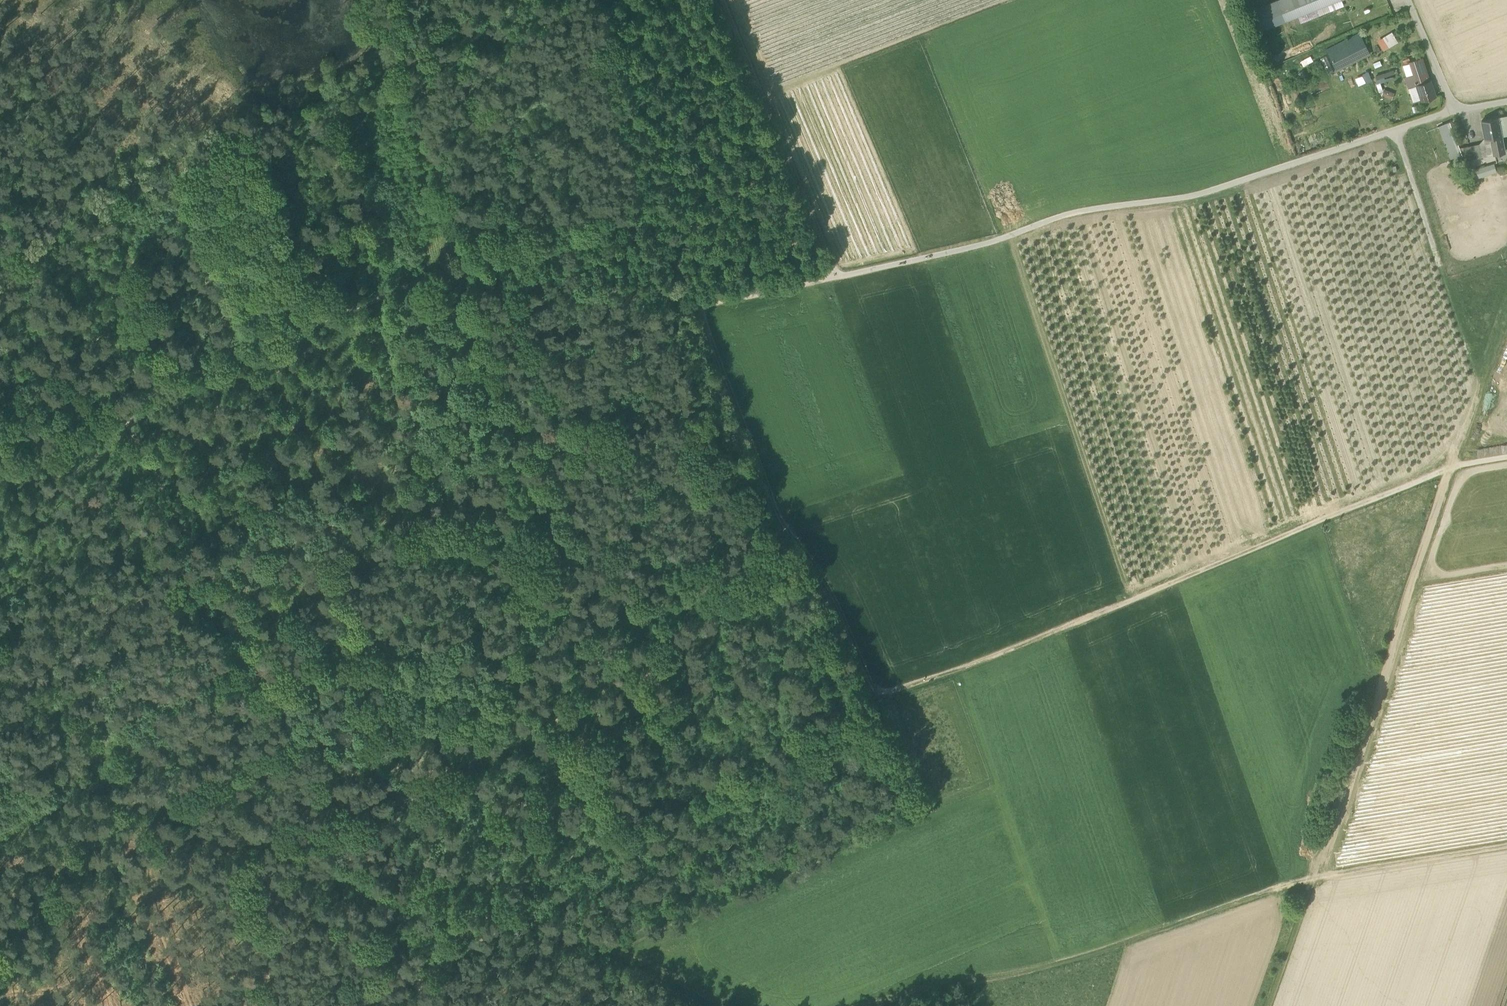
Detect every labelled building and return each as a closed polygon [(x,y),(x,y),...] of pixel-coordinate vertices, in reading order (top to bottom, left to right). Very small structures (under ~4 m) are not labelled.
[(1247,12),(1248,14),(1274,4),(1282,23),(1287,21),(1279,2),(1283,0),(1276,0),(1247,12)] [(1287,21),(1339,0),(1283,0),(1279,2),(1287,21)] [(1248,14),(1255,34),(1282,23),(1274,4),(1248,14)] [(1382,37),(1388,47),(1398,41),(1392,31),(1382,37)] [(1325,49),(1336,70),(1369,53),(1359,32),(1325,49)] [(1410,62),(1414,74),(1420,72),(1424,82),(1429,80),(1422,58),(1410,62)] [(1430,80),(1429,80),(1424,82),(1420,72),(1414,74),(1417,84),(1421,97),(1422,100),(1435,95),(1430,80)] [(1409,87),(1417,84),(1414,74),(1405,77),(1409,87)] [(1421,97),(1417,84),(1409,87),(1413,99),(1421,97)] [(1498,117),(1501,135),(1506,134),(1506,115),(1498,117)] [(1504,151),(1501,135),(1498,117),(1481,120),(1485,138),(1490,137),(1494,154),(1504,151)] [(1439,126),(1449,153),(1459,148),(1449,122),(1449,121),(1448,121),(1448,122),(1438,126),(1437,126),(1437,127),(1438,127),(1438,126),(1439,126)] [(1485,138),(1480,143),(1482,156),(1494,154),(1490,137),(1485,138)] [(1465,159),(1482,156),(1480,143),(1460,147),(1465,159)] [(1462,157),(1459,148),(1449,153),(1452,161),(1462,157)] [(1470,171),(1473,178),(1496,171),(1493,163),(1470,171)]
